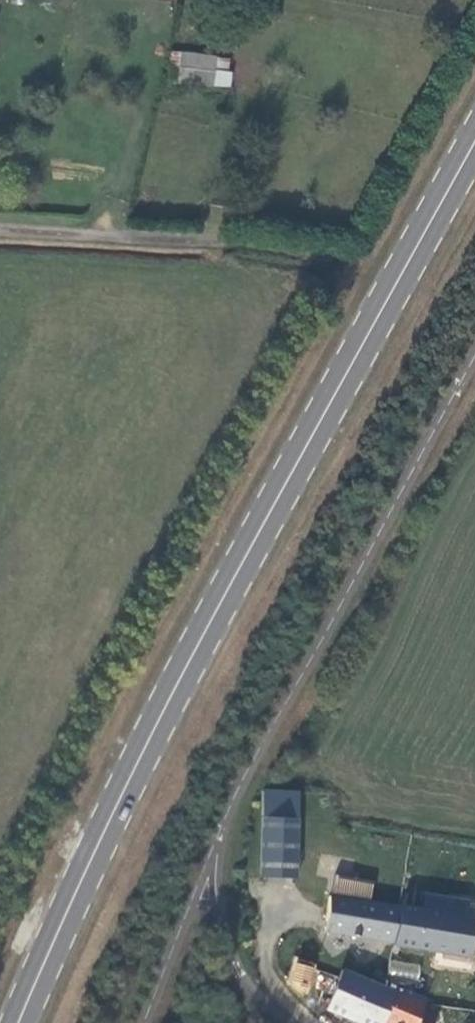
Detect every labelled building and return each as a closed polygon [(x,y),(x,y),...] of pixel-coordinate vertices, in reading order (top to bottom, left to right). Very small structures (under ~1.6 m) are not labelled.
[(168,67),(179,69),(181,53),(170,51),(168,67)] [(217,56),(181,52),(181,53),(179,69),(178,83),(213,87),(213,86),(216,57),(217,56)] [(231,59),(216,57),(213,86),(228,87),(231,59)] [(264,792),(260,878),(295,879),(298,819),(331,820),(332,794),(264,792)] [(329,905),(324,930),(468,954),(474,919),(463,918),(464,906),(425,899),(423,911),(323,895),(322,904),(329,905)] [(313,968),(317,956),(270,938),(275,956),(282,969),(294,973),(297,963),(313,968)] [(423,1004),(341,971),(343,966),(317,956),(313,968),(297,963),(294,973),(291,983),(303,993),(304,992),(328,1001),(325,1010),(359,1022),(434,1022),(435,1018),(420,1012),(423,1004)]
